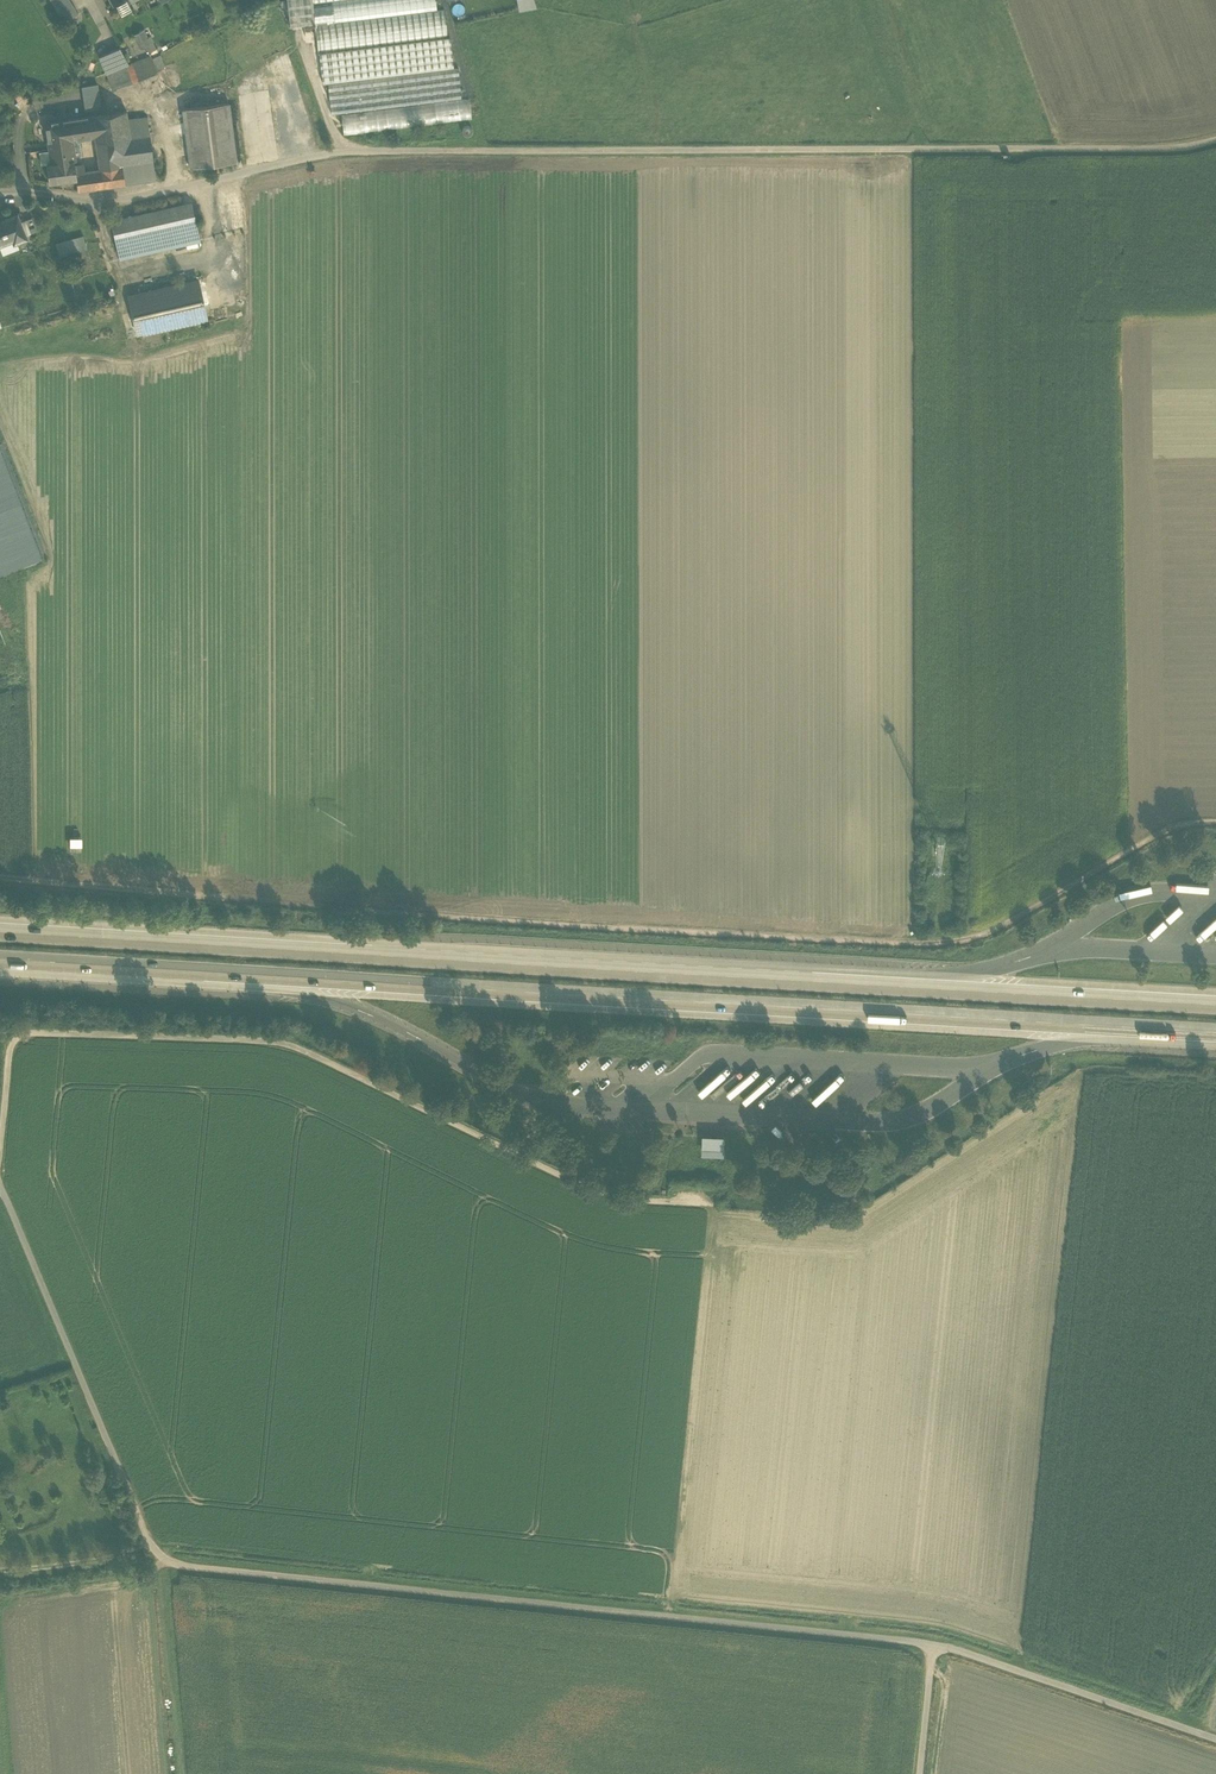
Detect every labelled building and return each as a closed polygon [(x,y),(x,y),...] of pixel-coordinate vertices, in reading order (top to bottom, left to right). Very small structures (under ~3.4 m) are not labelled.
[(58,11),(72,3),(70,0),(51,0),(58,11)] [(290,25),(313,23),(313,25),(315,25),(315,22),(313,6),(313,3),(312,0),(287,0),(290,25)] [(313,6),(315,22),(437,8),(436,0),(366,0),(313,6)] [(537,6),(535,0),(518,0),(520,10),(537,6)] [(72,3),(58,11),(64,22),(78,13),(72,3)] [(444,9),(315,25),(319,52),(447,37),(444,9)] [(144,30),(132,36),(139,49),(145,46),(149,52),(156,49),(150,36),(148,37),(144,30)] [(447,37),(319,52),(323,83),(327,83),(453,68),(449,37),(447,37)] [(119,47),(99,56),(106,73),(128,64),(119,47)] [(159,55),(151,58),(156,70),(164,67),(159,55)] [(151,56),(132,64),(138,80),(157,73),(156,70),(151,58),(151,56)] [(132,64),(106,74),(112,90),(138,80),(132,64)] [(453,68),(327,83),(331,114),(461,98),(458,68),(453,68)] [(97,84),(82,86),(86,110),(101,108),(97,84)] [(469,99),(341,115),(344,135),(471,120),(469,99)] [(242,104),(249,158),(276,155),(269,100),(242,104)] [(229,103),(182,109),(190,168),(237,162),(229,103)] [(126,111),(92,116),(95,136),(99,170),(97,170),(99,188),(155,180),(147,118),(128,120),(126,111)] [(92,116),(45,123),(52,164),(74,161),(71,139),(95,136),(92,116)] [(467,125),(463,127),(462,131),(463,135),(467,136),(471,135),(472,131),(471,127),(467,125)] [(52,164),(46,164),(49,182),(76,178),(76,173),(74,161),(52,164)] [(97,170),(88,171),(90,190),(99,188),(97,170)] [(88,171),(76,173),(76,178),(77,191),(90,190),(88,171)] [(191,202),(111,221),(116,244),(196,226),(191,202)] [(0,221),(0,245),(3,253),(17,247),(16,242),(26,238),(25,235),(20,222),(17,214),(0,221)] [(32,217),(25,220),(30,233),(37,230),(32,217)] [(25,220),(20,222),(25,235),(30,233),(25,220)] [(196,226),(116,244),(119,258),(199,240),(196,226)] [(83,236),(56,244),(59,256),(87,249),(83,236)] [(198,280),(128,296),(137,334),(207,318),(198,280)] [(1181,904),(1158,926),(1162,930),(1178,915),(1181,918),(1188,911),(1181,904)] [(699,1093),(721,1077),(713,1067),(682,1090),(686,1096),(696,1089),(699,1093)] [(725,1136),(702,1135),(702,1155),(724,1155),(725,1136)]
